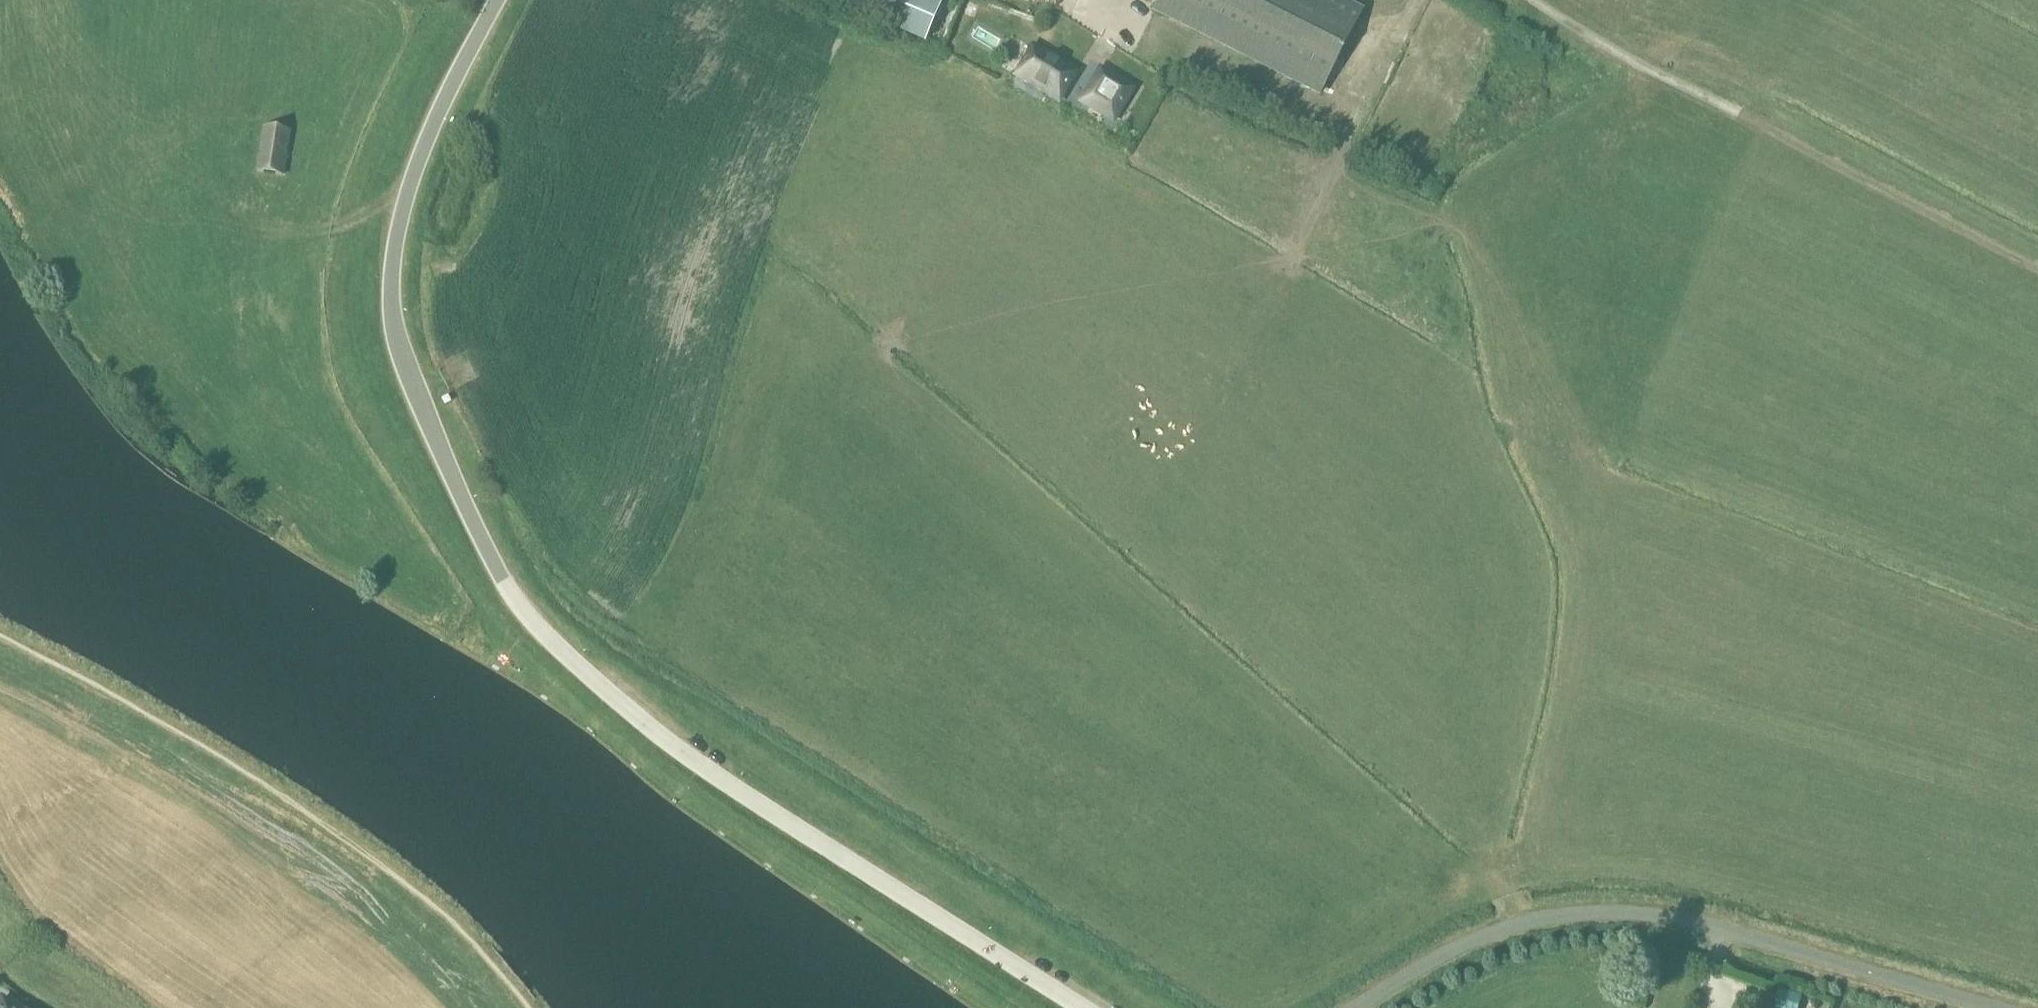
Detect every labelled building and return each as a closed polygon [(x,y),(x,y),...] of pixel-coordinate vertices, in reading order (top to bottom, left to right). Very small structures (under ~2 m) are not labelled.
[(925,44),(941,6),(927,0),(822,0),(925,44)] [(1343,0),(1158,0),(1152,13),(1320,98),(1364,10),(1343,0)] [(1058,101),(1075,74),(1033,49),(1016,76),(1058,101)] [(1100,71),(1082,102),(1113,121),(1131,90),(1100,71)] [(284,175),(290,133),(263,129),(257,172),(284,175)]
